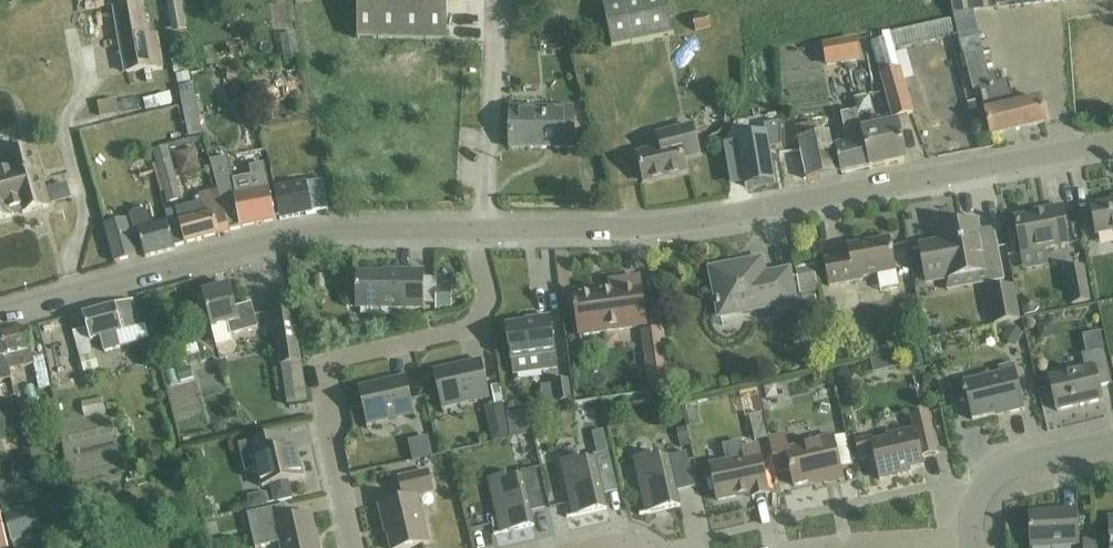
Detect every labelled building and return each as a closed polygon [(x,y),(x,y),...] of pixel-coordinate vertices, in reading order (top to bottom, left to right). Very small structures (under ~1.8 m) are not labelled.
[(142,0),(112,6),(125,73),(163,65),(157,32),(149,34),(142,0)] [(171,32),(187,29),(181,0),(166,0),(171,32)] [(442,44),(443,0),(355,0),(355,43),(442,44)] [(610,47),(679,36),(672,0),(618,0),(601,3),(610,47)] [(954,14),(1063,0),(951,0),(954,14)] [(696,30),(711,27),(708,13),(693,16),(696,30)] [(954,35),(951,19),(892,32),(896,48),(954,35)] [(866,41),(870,62),(883,60),(879,38),(866,41)] [(861,58),(858,42),(847,44),(850,61),(861,58)] [(829,64),(846,60),(843,44),(826,48),(829,64)] [(983,51),(964,56),(973,92),(980,90),(993,137),(1046,123),(1041,99),(1015,106),(1008,82),(1000,84),(997,72),(989,75),(983,51)] [(898,71),(881,76),(893,119),(909,115),(898,71)] [(190,73),(177,76),(178,85),(192,83),(190,73)] [(227,74),(227,82),(234,82),(235,74),(227,74)] [(654,80),(660,101),(671,98),(665,77),(654,80)] [(244,120),(273,112),(265,86),(236,94),(244,120)] [(137,108),(166,102),(164,91),(135,96),(137,108)] [(967,91),(957,93),(963,116),(973,113),(967,91)] [(117,98),(98,102),(100,115),(119,111),(117,98)] [(869,98),(855,101),(858,113),(872,110),(869,98)] [(507,148),(571,148),(572,111),(507,110),(507,148)] [(829,136),(798,141),(805,181),(819,178),(868,169),(868,168),(859,130),(855,112),(842,115),(847,144),(831,146),(829,136)] [(198,114),(184,116),(188,136),(202,133),(198,114)] [(868,168),(899,161),(908,159),(899,121),(859,130),(868,168)] [(775,182),(770,149),(782,147),(781,123),(764,126),(766,137),(740,141),(739,137),(737,138),(745,187),(747,187),(747,186),(774,181),(774,183),(775,182)] [(639,154),(645,181),(686,171),(684,161),(699,157),(692,128),(659,137),(661,148),(639,154)] [(168,146),(153,150),(168,202),(182,198),(168,146)] [(13,216),(13,215),(24,212),(24,213),(50,206),(35,149),(33,149),(33,148),(10,154),(10,155),(9,156),(12,167),(0,170),(0,219),(13,216)] [(224,158),(206,162),(207,162),(213,190),(219,211),(223,229),(237,226),(272,220),(266,188),(264,179),(262,165),(247,168),(248,177),(228,180),(224,159),(224,158)] [(277,218),(326,209),(320,180),(272,188),(277,218)] [(174,207),(163,210),(167,223),(164,224),(171,248),(215,237),(225,234),(223,229),(219,211),(213,190),(197,194),(199,200),(174,207)] [(1091,207),(1097,235),(1112,232),(1112,203),(1091,207)] [(1022,254),(1069,245),(1062,206),(1046,209),(1046,212),(1015,218),(1022,254)] [(131,219),(105,226),(115,262),(136,257),(130,231),(139,229),(146,257),(171,251),(171,248),(164,224),(153,227),(149,210),(129,215),(131,219)] [(940,229),(942,242),(920,246),(927,283),(985,272),(987,283),(1004,279),(999,253),(983,256),(977,222),(940,229)] [(878,275),(881,290),(899,287),(897,271),(890,238),(848,246),(849,255),(824,260),(829,286),(863,280),(863,278),(878,275)] [(793,303),(796,302),(790,269),(765,274),(763,259),(710,269),(714,290),(713,290),(714,295),(715,295),(719,315),(768,306),(767,300),(775,299),(777,311),(793,308),(793,303)] [(1066,271),(1073,304),(1090,301),(1084,268),(1066,271)] [(357,291),(348,290),(343,294),(342,299),(343,305),(347,308),(357,308),(423,309),(424,271),(397,271),(397,273),(357,273),(357,291)] [(325,274),(316,275),(316,288),(325,288),(325,274)] [(580,335),(646,326),(639,278),(610,282),(611,291),(575,296),(580,335)] [(1020,319),(1013,285),(989,290),(996,324),(1020,319)] [(230,288),(202,296),(210,328),(227,324),(230,336),(257,329),(251,306),(235,310),(230,288)] [(451,312),(451,289),(435,289),(435,311),(451,312)] [(1024,310),(1030,314),(1036,312),(1039,307),(1038,301),(1032,298),(1026,299),(1023,304),(1024,310)] [(87,328),(74,331),(85,372),(101,368),(97,351),(94,352),(91,341),(101,338),(105,352),(120,348),(150,340),(146,325),(140,327),(133,300),(83,314),(87,328)] [(293,308),(273,311),(282,366),(288,405),(307,402),(293,308)] [(755,310),(741,313),(743,326),(758,323),(755,310)] [(60,316),(36,321),(49,378),(73,372),(60,316)] [(513,374),(557,368),(550,317),(535,319),(535,321),(507,325),(513,374)] [(1051,322),(1038,325),(1040,339),(1053,337),(1051,322)] [(849,325),(834,329),(838,343),(853,340),(849,325)] [(1017,345),(1024,334),(1012,326),(1005,337),(1017,345)] [(312,327),(298,329),(300,337),(313,335),(312,327)] [(30,328),(1,334),(9,366),(10,370),(34,364),(39,389),(50,386),(43,356),(33,359),(31,350),(34,349),(30,328)] [(662,329),(643,332),(646,359),(665,357),(662,329)] [(1085,369),(1050,378),(1057,411),(1102,401),(1099,387),(1112,384),(1104,350),(1100,331),(1083,335),(1087,354),(1082,355),(1085,369)] [(0,334),(0,379),(11,376),(10,370),(9,366),(1,334),(0,334)] [(184,347),(174,350),(176,359),(186,356),(184,347)] [(915,362),(923,359),(921,351),(913,353),(915,362)] [(434,373),(441,406),(490,395),(482,360),(466,364),(467,366),(434,373)] [(967,396),(972,420),(1009,411),(1009,413),(1025,410),(1014,365),(999,368),(1000,374),(963,383),(966,392),(963,392),(964,397),(967,396)] [(843,368),(838,378),(848,384),(853,374),(843,368)] [(359,390),(366,423),(414,412),(407,377),(391,381),(391,383),(359,390)] [(568,380),(555,381),(558,402),(571,401),(568,380)] [(822,382),(807,386),(810,400),(825,396),(822,382)] [(493,387),(496,403),(504,401),(500,385),(493,387)] [(103,396),(81,401),(84,412),(105,408),(103,396)] [(754,413),(757,402),(740,397),(737,408),(754,413)] [(871,435),(855,438),(860,458),(874,455),(880,480),(901,475),(901,471),(924,466),(922,457),(938,453),(929,412),(911,416),(914,429),(887,436),(888,439),(872,443),(871,435)] [(762,414),(749,417),(755,441),(767,438),(762,414)] [(506,422),(489,426),(493,440),(509,436),(506,422)] [(687,427),(678,429),(682,447),(691,445),(687,427)] [(266,439),(239,445),(245,474),(258,471),(262,487),(270,485),(274,502),(292,498),(288,481),(303,477),(296,447),(290,449),(286,434),(266,439)] [(818,443),(788,450),(784,434),(770,437),(778,472),(791,469),(795,486),(823,479),(824,484),(843,479),(833,437),(818,440),(818,443)] [(430,437),(409,442),(414,461),(434,456),(430,437)] [(606,440),(595,442),(598,453),(609,450),(606,440)] [(726,463),(710,466),(718,501),(751,494),(752,497),(769,494),(758,445),(742,449),(741,443),(723,447),(726,463)] [(561,462),(574,516),(607,509),(603,490),(617,487),(609,451),(594,455),(595,460),(580,463),(579,458),(561,462)] [(634,459),(647,513),(680,505),(676,487),(694,483),(687,452),(653,461),(652,455),(634,459)] [(488,479),(501,533),(534,526),(530,507),(544,504),(536,468),(521,472),(522,477),(507,480),(506,475),(488,479)] [(141,471),(131,473),(133,480),(143,478),(141,471)] [(392,547),(410,547),(428,544),(417,495),(433,492),(428,472),(399,479),(404,500),(380,505),(384,524),(386,523),(392,547)] [(27,502),(40,499),(37,485),(23,488),(27,502)] [(312,514),(288,520),(285,506),(248,514),(255,547),(257,547),(280,543),(281,547),(320,547),(312,514)] [(1061,512),(1030,514),(1032,547),(1078,545),(1077,509),(1061,510),(1061,512)] [(7,517),(14,539),(33,534),(27,511),(7,517)]
